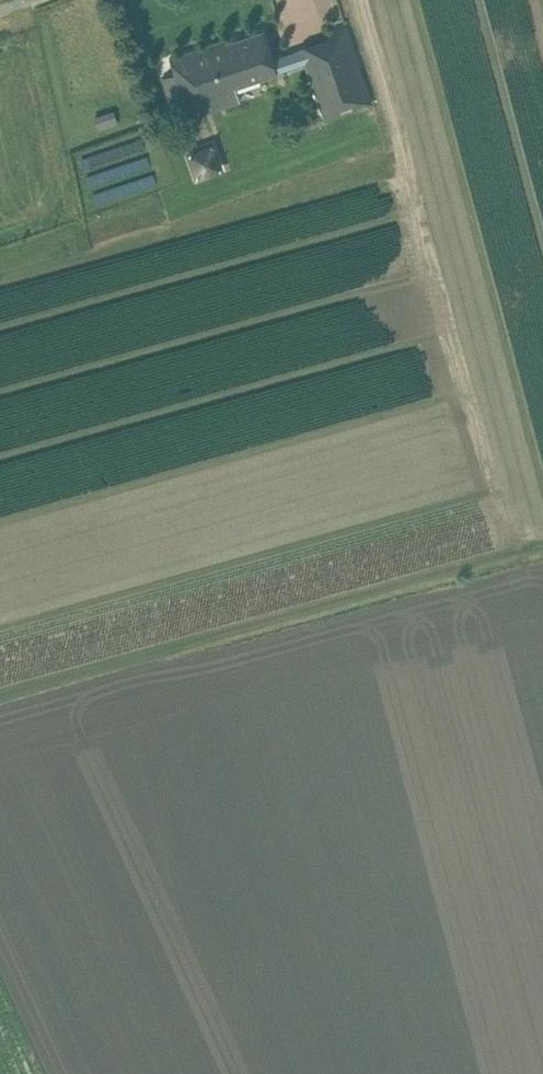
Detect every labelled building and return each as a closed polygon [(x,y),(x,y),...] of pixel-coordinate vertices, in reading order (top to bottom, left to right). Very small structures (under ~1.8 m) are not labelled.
[(301,46),(325,118),(371,102),(346,25),(327,32),(328,37),(301,46)] [(275,70),(272,59),(263,30),(225,43),(223,39),(170,57),(175,72),(162,77),(173,106),(277,70),(277,69),(275,70)] [(187,146),(195,179),(223,172),(215,139),(187,146)]
